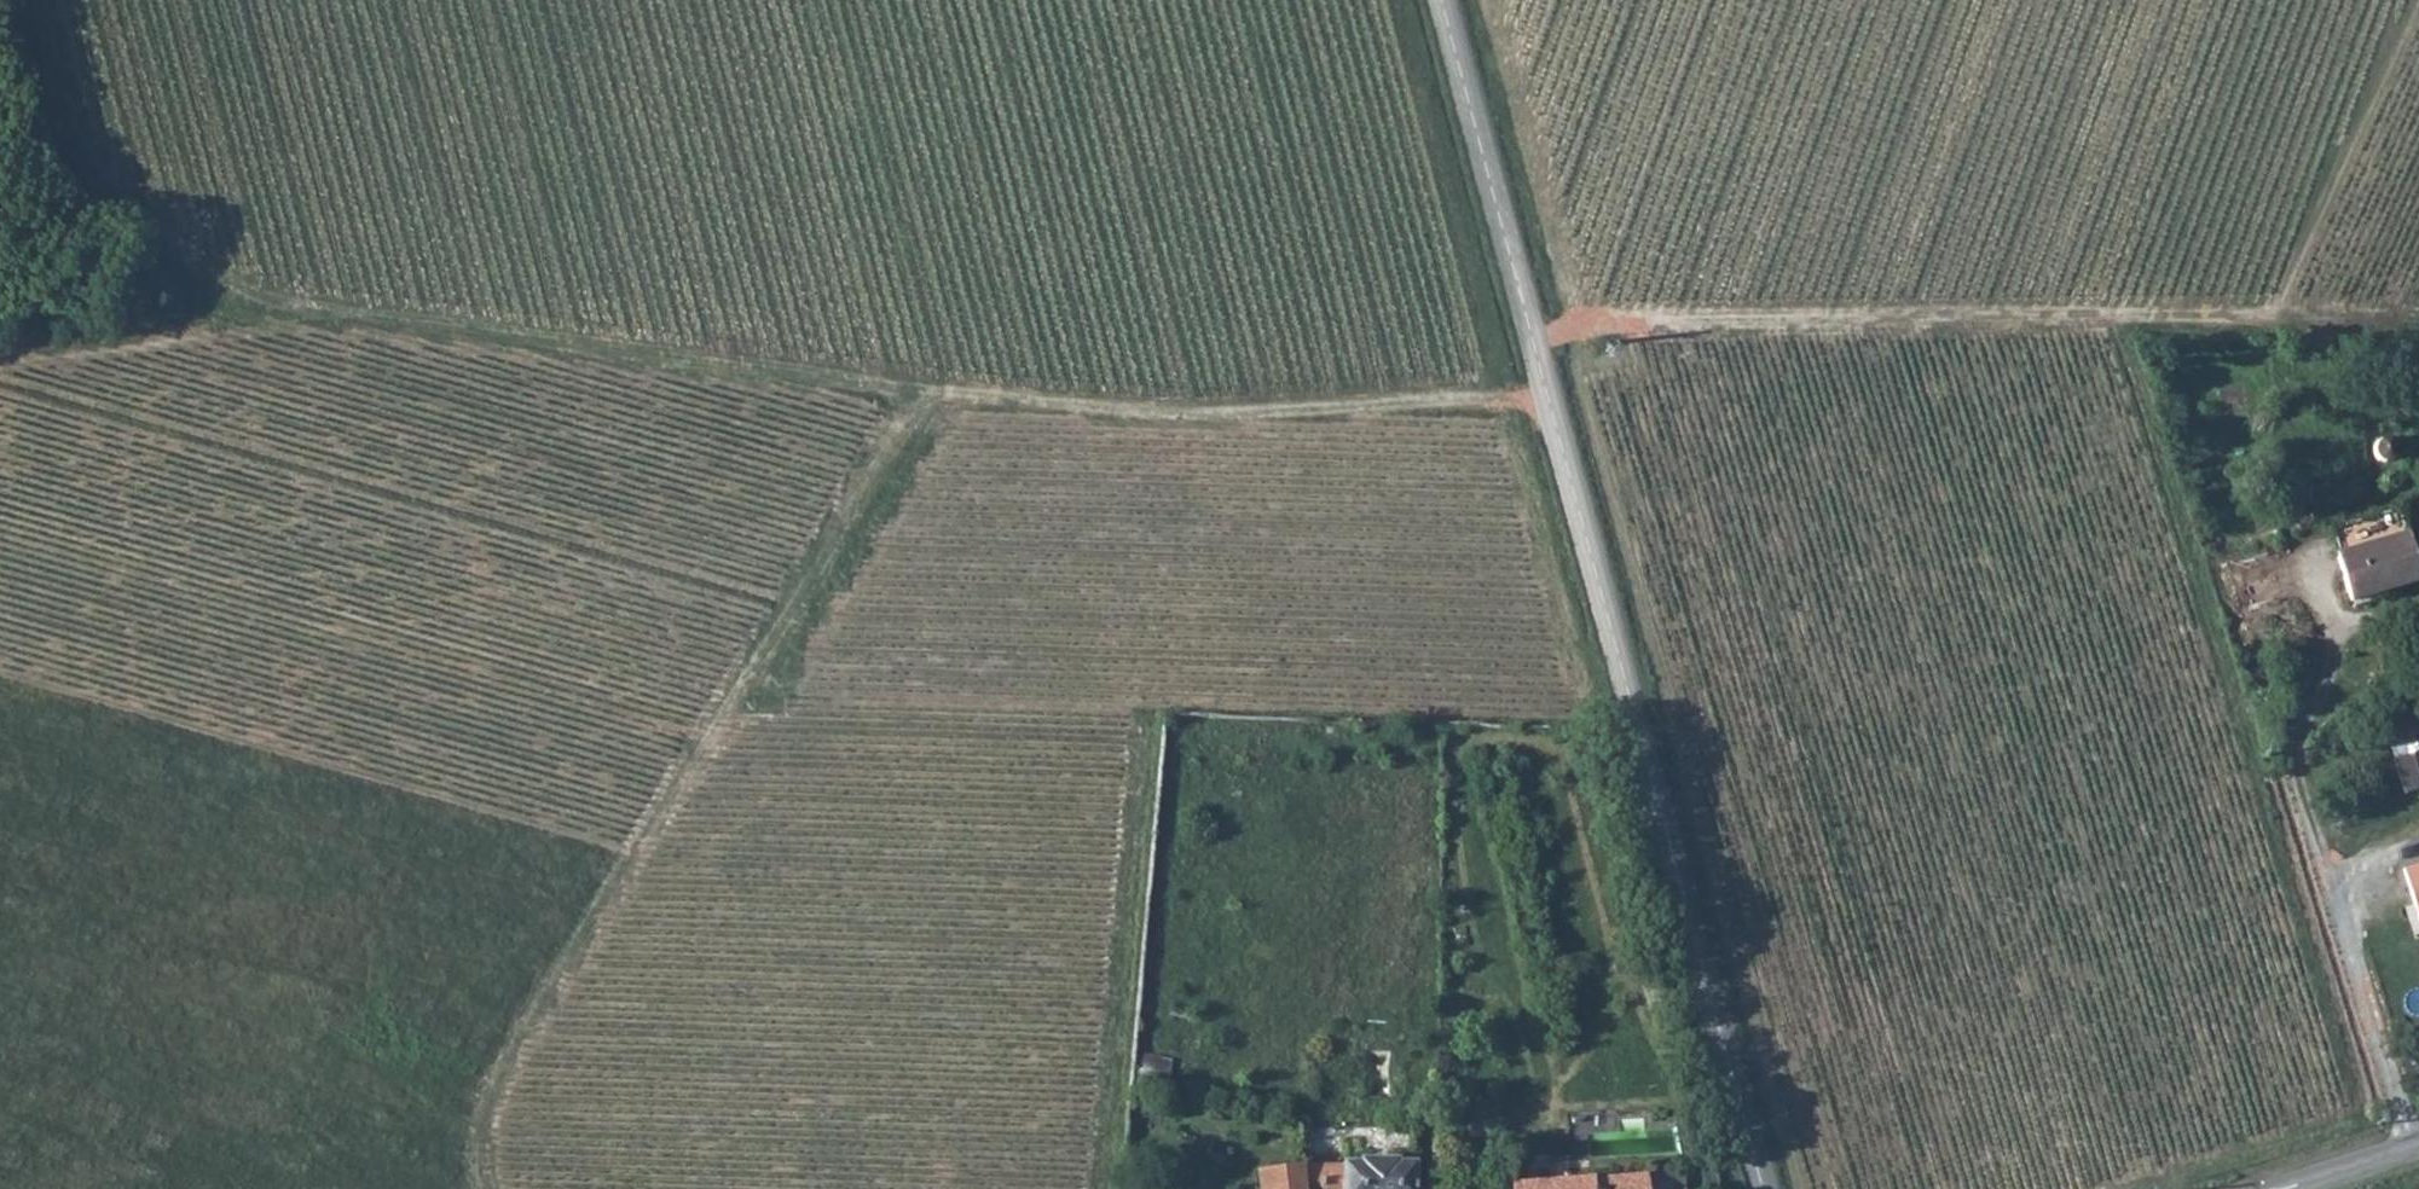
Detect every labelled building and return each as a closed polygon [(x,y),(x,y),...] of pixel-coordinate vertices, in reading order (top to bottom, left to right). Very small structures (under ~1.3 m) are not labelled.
[(2405,529),(2329,556),(2346,601),(2418,576),(2418,571),(2405,529)] [(2397,760),(2406,794),(2418,790),(2418,753),(2397,760)] [(2402,872),(2418,919),(2418,867),(2402,872)] [(1262,1164),(1266,1188),(1418,1188),(1418,1158),(1385,1157),(1343,1158),(1342,1161),(1304,1161),(1290,1162),(1262,1164)] [(1599,1176),(1600,1188),(1650,1188),(1649,1172),(1599,1176)] [(1428,1188),(1600,1188),(1599,1176),(1448,1186),(1428,1187),(1428,1188)]
